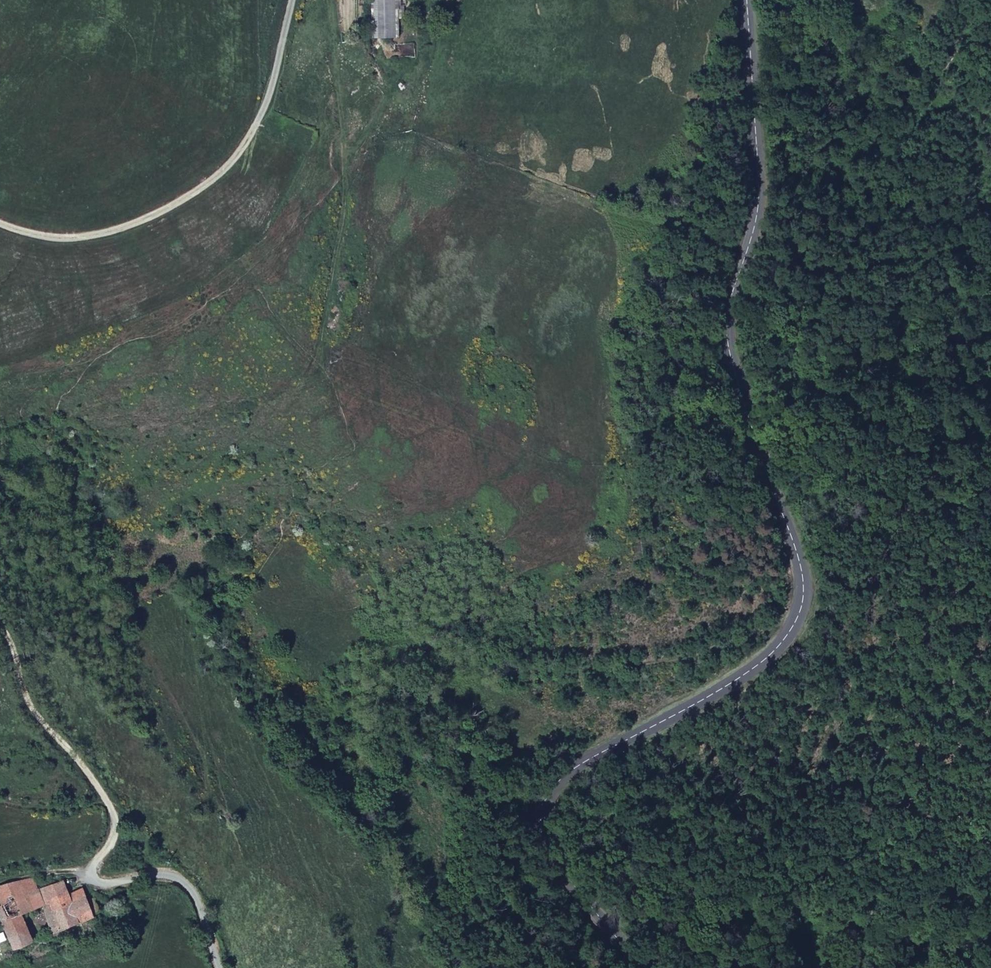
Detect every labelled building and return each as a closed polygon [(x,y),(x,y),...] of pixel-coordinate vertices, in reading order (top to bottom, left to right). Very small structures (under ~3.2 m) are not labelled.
[(373,38),(399,37),(398,0),(372,0),(373,38)] [(34,879),(0,888),(0,904),(1,908),(8,921),(2,924),(14,949),(33,941),(21,916),(42,908),(52,934),(94,917),(93,914),(100,912),(94,899),(88,902),(87,898),(72,905),(68,895),(62,881),(40,890),(34,879)] [(83,889),(68,895),(72,905),(87,898),(86,896),(83,889)]
